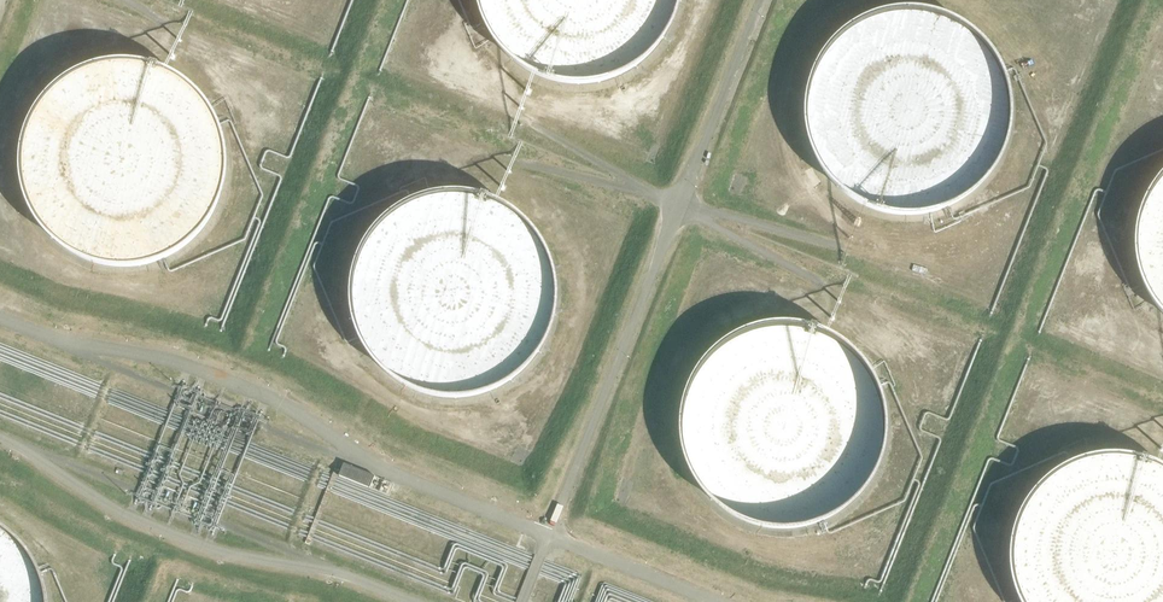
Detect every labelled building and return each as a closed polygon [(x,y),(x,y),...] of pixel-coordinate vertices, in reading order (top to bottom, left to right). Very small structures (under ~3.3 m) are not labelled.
[(483,21),(501,50),(528,72),(560,83),(595,83),(627,72),(654,50),(673,21),(678,0),(477,0),(483,21)] [(926,11),(891,12),(859,24),(832,45),(815,74),(807,108),(811,142),(827,173),(851,197),(882,211),(916,215),(950,208),(977,190),(998,165),(1011,135),(1013,103),(1004,71),(985,43),(958,22),(926,11)] [(137,64),(102,66),(70,79),(43,102),(27,133),(21,168),(28,202),(46,232),(73,255),(106,267),(141,267),(174,256),(198,237),(216,213),(226,184),(227,153),(219,124),(199,95),(171,74),(137,64)] [(1151,192),(1139,221),(1137,253),(1144,283),(1162,313),(1162,177),(1151,192)] [(479,198),(446,195),(415,203),(388,219),(367,243),(354,272),(351,304),(358,335),(375,363),(399,384),(429,397),(461,400),(492,393),(520,376),(541,352),(554,322),(557,290),(550,259),(533,231),(508,210),(479,198)] [(798,326),(764,327),(731,339),(705,361),(687,391),(681,425),(686,459),(702,490),(728,513),(759,527),(794,529),(827,520),(854,503),(874,478),(885,448),(886,416),(878,386),(859,357),(831,336),(798,326)] [(1107,457),(1073,465),(1046,482),(1026,506),(1014,535),(1011,566),(1018,597),(1021,601),(1162,601),(1162,471),(1141,461),(1107,457)] [(343,464),(341,471),(338,476),(369,488),(374,476),(343,464)] [(36,573),(17,544),(0,531),(0,601),(44,601),(36,573)]
